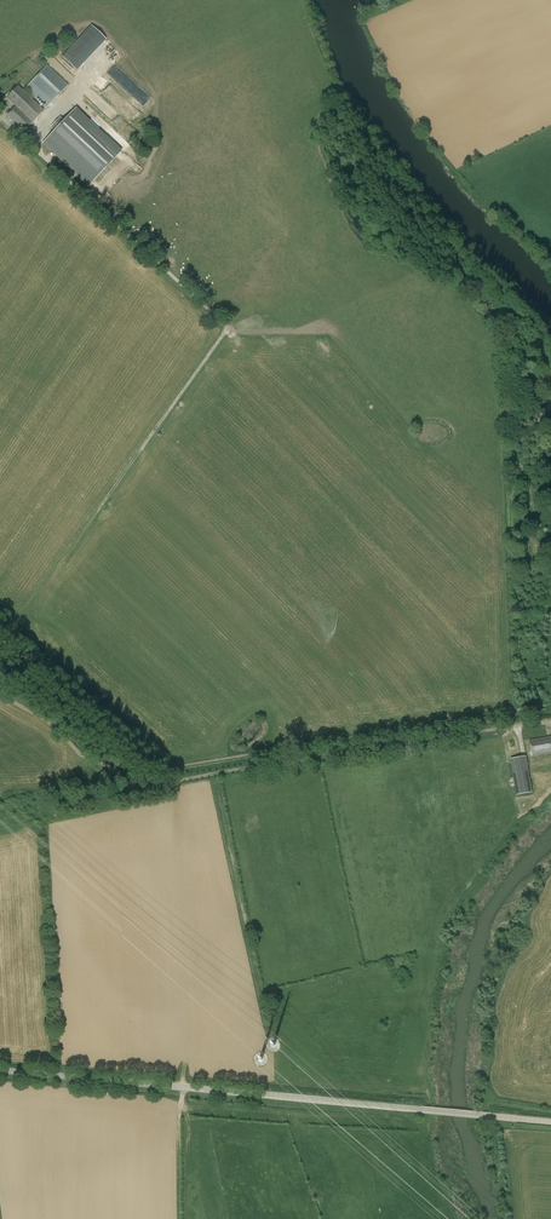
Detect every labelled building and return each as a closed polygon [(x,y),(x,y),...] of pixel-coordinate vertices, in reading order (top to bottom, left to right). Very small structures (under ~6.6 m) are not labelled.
[(62,56),(77,70),(107,39),(91,24),(62,56)] [(43,110),(32,99),(35,96),(47,107),(68,85),(47,65),(26,87),(29,91),(26,94),(18,86),(6,98),(15,106),(7,115),(24,131),(43,110)] [(106,167),(110,163),(111,161),(120,153),(121,151),(75,109),(64,120),(61,116),(51,127),(54,130),(43,142),(89,185),(93,181),(98,176),(100,174),(103,170),(106,167)] [(529,740),(534,769),(543,767),(543,762),(550,761),(550,736),(529,740)] [(526,756),(510,758),(516,795),(532,792),(526,756)]
